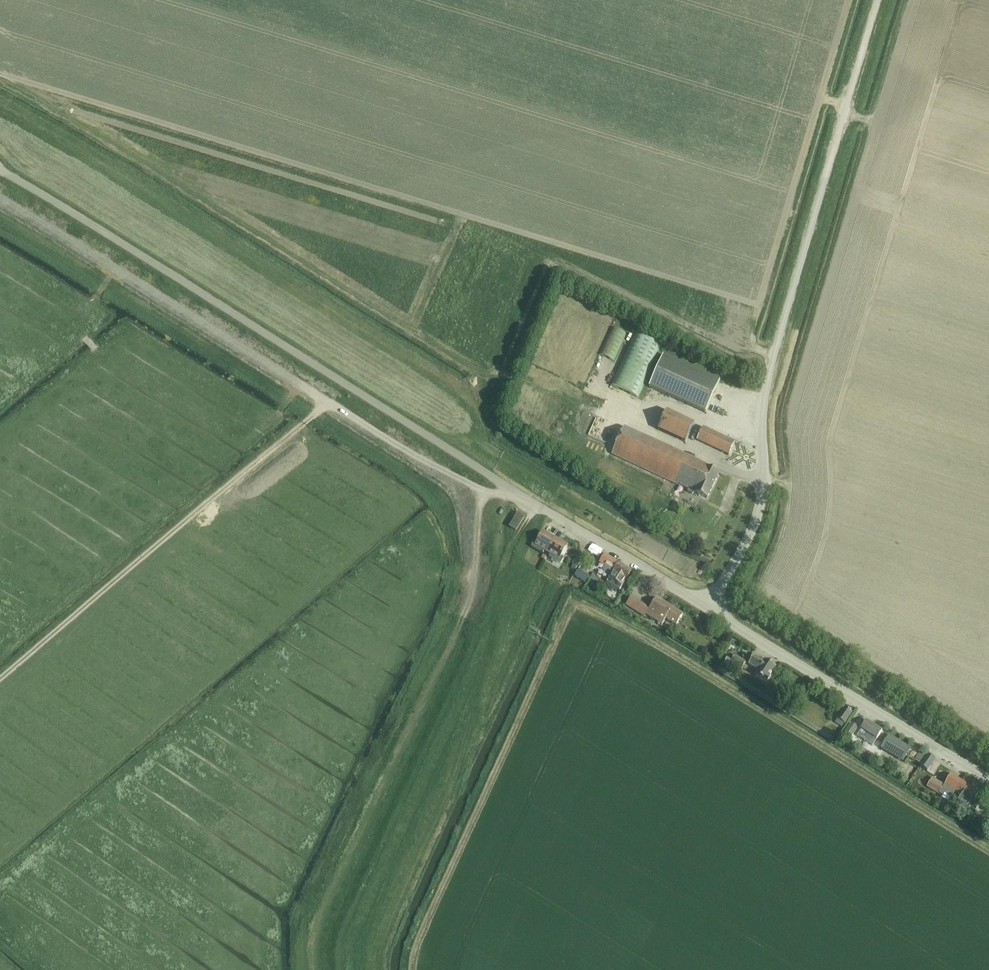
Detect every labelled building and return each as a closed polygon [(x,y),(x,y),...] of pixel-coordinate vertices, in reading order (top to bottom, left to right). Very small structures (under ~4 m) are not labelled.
[(611,328),(599,356),(614,362),(626,334),(611,328)] [(635,331),(610,386),(639,399),(663,344),(635,331)] [(650,388),(705,413),(719,383),(664,358),(650,388)] [(666,412),(658,431),(685,443),(693,424),(666,412)] [(706,469),(707,467),(624,428),(611,455),(680,487),(680,486),(688,490),(687,493),(693,496),(694,494),(707,500),(719,475),(706,469)] [(703,429),(697,441),(728,455),(734,444),(703,429)] [(524,518),(518,515),(510,528),(516,532),(524,518)] [(543,555),(544,553),(548,555),(555,542),(553,541),(554,539),(550,536),(549,538),(543,535),(537,545),(534,543),(531,548),(543,555)] [(555,542),(548,555),(549,556),(548,558),(561,566),(564,561),(561,559),(567,549),(561,546),(563,544),(558,541),(557,543),(555,542)] [(592,546),(588,552),(598,558),(602,551),(592,546)] [(579,555),(572,565),(573,566),(571,570),(574,572),(577,568),(578,569),(584,559),(579,555)] [(602,558),(599,563),(604,567),(602,571),(609,575),(611,571),(613,572),(618,563),(604,555),(602,558)] [(608,581),(607,583),(620,591),(622,587),(632,572),(619,564),(618,563),(613,572),(613,573),(610,577),(608,581)] [(579,570),(574,577),(585,584),(590,577),(579,570)] [(593,574),(590,579),(598,585),(600,582),(593,574)] [(641,603),(635,612),(644,619),(646,616),(662,626),(665,621),(676,627),(683,615),(673,609),(674,608),(658,597),(650,609),(641,603)] [(727,659),(723,664),(740,674),(747,663),(735,656),(731,661),(727,659)] [(767,683),(776,667),(765,661),(764,662),(754,656),(749,665),(759,671),(756,677),(767,683)] [(842,728),(852,713),(845,708),(835,723),(842,728)] [(876,741),(882,732),(867,723),(862,731),(876,741)] [(851,724),(844,734),(851,739),(858,728),(851,724)] [(884,745),(881,749),(903,762),(905,758),(884,745)] [(927,772),(935,761),(928,756),(920,768),(927,772)] [(896,760),(891,767),(899,772),(904,765),(896,760)] [(955,792),(962,781),(951,775),(942,789),(931,782),(927,788),(938,795),(938,794),(943,797),(945,794),(951,799),(955,792)] [(958,793),(954,799),(958,802),(957,803),(967,809),(971,802),(978,807),(985,795),(963,782),(962,781),(955,792),(958,793)]
